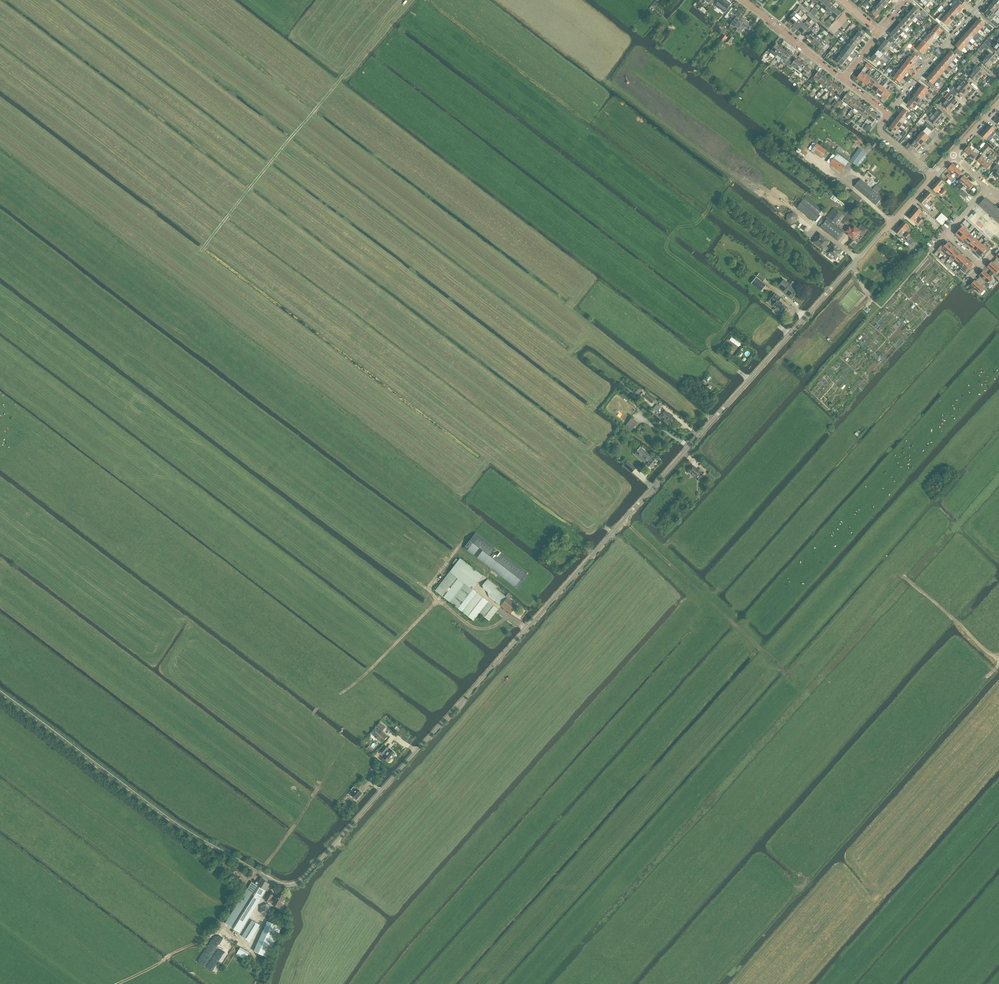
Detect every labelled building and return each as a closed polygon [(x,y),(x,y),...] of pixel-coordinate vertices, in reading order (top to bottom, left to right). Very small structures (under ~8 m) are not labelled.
[(714,5),(724,12),(731,4),(725,0),(718,0),(714,5)] [(818,4),(822,8),(828,2),(826,0),(821,0),(818,4)] [(920,2),(926,7),(924,9),(928,13),(931,11),(926,7),(929,3),(932,6),(934,5),(931,2),(930,2),(927,0),(921,0),(920,2)] [(950,5),(953,8),(954,7),(960,12),(964,8),(962,6),(964,4),(960,0),(954,0),(956,1),(952,5),(951,3),(950,5)] [(863,6),(865,8),(868,5),(871,8),(870,8),(872,9),(869,12),(871,13),(873,15),(876,17),(880,13),(874,7),(873,6),(872,6),(869,3),(867,1),(863,6)] [(828,2),(822,8),(827,12),(832,6),(828,2)] [(874,7),(880,13),(884,8),(878,2),(877,2),(875,4),(876,5),(874,7)] [(989,9),(994,13),(995,14),(998,10),(998,9),(998,8),(993,4),(989,9)] [(731,9),(727,14),(729,15),(728,16),(729,15),(731,16),(731,17),(731,18),(732,18),(733,19),(733,18),(734,18),(735,19),(730,25),(730,26),(733,28),(734,28),(735,27),(742,17),(742,18),(743,16),(739,14),(741,11),(735,6),(733,9),(733,10),(732,9),(731,9)] [(832,6),(827,12),(831,16),(837,10),(832,6)] [(915,7),(911,11),(917,17),(917,16),(920,14),(924,18),(928,14),(923,10),(921,12),(915,7)] [(946,10),(949,13),(950,12),(956,17),(960,12),(954,7),(953,8),(950,11),(947,8),(946,10)] [(810,12),(812,13),(815,16),(817,15),(819,12),(814,8),(810,12)] [(989,9),(984,13),(988,16),(987,18),(986,18),(991,22),(991,21),(996,15),(995,14),(994,13),(989,9)] [(837,10),(831,16),(836,20),(842,14),(841,13),(837,10)] [(911,11),(907,16),(913,22),(913,21),(916,18),(919,21),(921,19),(917,16),(917,17),(911,11)] [(794,12),(788,20),(790,22),(789,22),(789,23),(794,27),(800,20),(799,20),(801,18),(794,12)] [(952,21),(956,17),(950,12),(949,13),(946,15),(943,13),(942,14),(945,17),(946,16),(952,21)] [(942,14),(938,18),(938,19),(941,21),(942,21),(948,26),(952,21),(946,16),(945,17),(942,14)] [(917,24),(913,21),(913,22),(907,16),(903,21),(909,26),(912,23),(915,26),(917,24)] [(742,17),(735,27),(736,28),(736,29),(736,30),(735,31),(739,34),(744,28),(748,30),(750,28),(754,22),(750,19),(748,22),(742,18),(742,17)] [(979,19),(975,23),(982,29),(982,28),(985,25),(988,28),(989,27),(989,26),(986,23),(985,24),(980,19),(979,19)] [(800,20),(794,27),(799,31),(804,24),(800,20)] [(903,21),(898,26),(905,31),(907,28),(911,31),(912,29),(909,26),(903,21)] [(804,24),(799,31),(803,34),(803,35),(805,32),(808,34),(811,30),(809,28),(810,27),(806,23),(804,24)] [(975,23),(971,28),(978,33),(980,30),(984,33),(985,31),(982,28),(982,29),(975,23)] [(898,26),(894,30),(900,36),(901,35),(903,32),(907,35),(908,34),(905,31),(898,26)] [(933,31),(939,36),(943,31),(937,26),(934,30),(930,27),(929,28),(932,31),(933,31)] [(852,31),(850,33),(854,37),(855,36),(861,41),(865,36),(864,35),(866,33),(859,27),(854,33),(852,31)] [(667,37),(672,30),(668,28),(663,35),(667,37)] [(926,31),(925,33),(928,36),(929,35),(935,40),(939,36),(933,31),(932,31),(929,28),(929,29),(930,30),(927,32),(926,31)] [(971,28),(967,33),(974,38),(974,37),(976,35),(980,38),(982,36),(978,33),(971,28)] [(811,30),(808,34),(810,36),(808,39),(813,43),(818,37),(818,36),(813,32),(811,30)] [(891,36),(889,38),(894,43),(896,41),(898,38),(902,41),(904,38),(901,35),(900,36),(894,30),(890,35),(891,36)] [(976,42),(977,40),(974,37),(974,38),(967,33),(963,37),(970,42),(973,39),(976,42)] [(818,37),(813,43),(817,47),(823,40),(820,38),(822,37),(819,35),(818,36),(818,37)] [(922,36),(921,38),(924,41),(924,40),(925,40),(931,45),(935,40),(929,35),(928,36),(926,39),(922,36)] [(733,39),(734,39),(729,36),(725,43),(727,44),(727,43),(729,45),(731,42),(731,41),(733,39)] [(855,36),(854,37),(852,40),(848,37),(847,39),(848,40),(850,42),(851,41),(857,46),(861,41),(855,36)] [(973,45),(970,42),(963,37),(959,42),(966,47),(966,46),(968,44),(972,47),(973,45)] [(894,43),(889,38),(887,41),(886,40),(882,45),(888,50),(889,49),(891,46),(895,49),(898,46),(894,43)] [(823,40),(817,47),(822,51),(823,49),(825,51),(829,47),(827,44),(823,40)] [(844,42),(843,44),(847,47),(847,46),(853,51),(857,46),(851,41),(850,42),(848,40),(846,43),(844,42)] [(917,42),(920,45),(921,44),(927,50),(931,45),(925,40),(924,40),(924,41),(922,43),(919,40),(917,42)] [(998,43),(995,47),(987,40),(984,44),(989,48),(996,54),(998,52),(998,53),(998,43)] [(969,49),(966,46),(966,47),(959,42),(955,46),(958,48),(956,51),(961,56),(964,53),(962,51),(964,48),(968,51),(969,49)] [(771,47),(767,52),(770,54),(770,53),(775,57),(776,56),(777,55),(782,48),(777,45),(777,44),(776,45),(773,49),(771,47)] [(923,54),(927,50),(921,44),(920,45),(918,48),(915,45),(913,47),(917,50),(917,49),(923,54)] [(987,51),(989,48),(984,44),(979,49),(982,52),(985,48),(987,51)] [(882,45),(878,50),(885,55),(885,54),(887,51),(891,54),(892,53),(892,52),(889,49),(888,50),(882,45)] [(849,56),(853,51),(847,46),(847,47),(844,50),(841,47),(839,49),(840,50),(843,52),(843,51),(849,56)] [(777,55),(776,56),(778,57),(779,56),(782,59),(787,52),(788,49),(787,48),(786,47),(784,50),(782,48),(777,55)] [(835,54),(836,55),(839,57),(839,56),(846,61),(849,56),(843,51),(843,52),(840,50),(838,53),(837,52),(836,52),(835,54)] [(888,57),(885,54),(885,55),(878,50),(874,55),(881,60),(881,59),(884,56),(887,59),(888,57)] [(787,52),(782,59),(785,61),(784,63),(788,66),(793,59),(791,57),(792,56),(787,52)] [(951,52),(947,56),(953,62),(954,61),(956,58),(959,61),(961,59),(957,56),(957,57),(951,52)] [(986,58),(993,64),(995,61),(996,61),(998,59),(990,53),(986,58)] [(906,55),(905,57),(908,60),(909,59),(915,64),(919,59),(913,54),(910,58),(906,55)] [(874,55),(870,60),(877,65),(880,61),(883,64),(885,62),(881,59),(881,60),(874,55)] [(833,57),(831,59),(835,62),(835,61),(842,66),(846,61),(839,56),(839,57),(836,60),(834,58),(833,57)] [(947,56),(943,61),(952,69),(957,64),(954,61),(953,62),(947,56)] [(986,58),(984,56),(982,58),(985,60),(982,63),(989,69),(991,67),(990,66),(993,64),(986,58)] [(793,59),(788,66),(791,69),(793,67),(797,69),(797,70),(802,63),(797,59),(796,61),(793,59)] [(912,68),(915,64),(909,59),(908,60),(906,63),(902,60),(902,61),(912,68)] [(908,73),(912,68),(902,61),(901,62),(904,64),(902,67),(899,64),(898,65),(908,73)] [(943,61),(939,66),(948,74),(949,73),(946,70),(948,67),(951,70),(952,69),(943,61)] [(802,73),(807,67),(802,63),(797,70),(797,69),(795,72),(800,75),(801,73),(802,73)] [(904,78),(908,73),(898,65),(897,66),(901,69),(899,72),(895,69),(894,70),(904,78)] [(939,66),(935,70),(941,76),(942,75),(944,72),(947,75),(948,74),(939,66)] [(807,67),(802,73),(805,76),(803,78),(803,79),(807,82),(813,74),(810,72),(811,70),(807,67)] [(984,75),(985,73),(978,67),(974,72),(981,77),(983,75),(984,75)] [(868,75),(867,75),(864,73),(867,69),(865,68),(862,71),(863,72),(858,78),(863,82),(868,75)] [(935,70),(931,75),(941,83),(941,82),(938,79),(941,77),(943,79),(945,77),(942,75),(941,76),(935,70)] [(808,83),(806,85),(808,87),(812,82),(814,83),(815,81),(818,83),(819,82),(823,76),(821,74),(818,73),(816,71),(813,76),(810,80),(808,83)] [(873,77),(873,76),(870,74),(871,73),(869,71),(867,75),(868,75),(863,82),(868,86),(873,79),(872,78),(873,77)] [(878,80),(875,78),(878,73),(876,72),(873,76),(873,77),(872,78),(873,79),(868,86),(872,89),(877,83),(877,82),(878,80)] [(978,80),(981,77),(974,72),(970,76),(977,83),(979,81),(978,80)] [(892,74),(890,76),(894,78),(901,83),(904,78),(898,73),(897,74),(895,76),(892,74)] [(940,84),(941,83),(931,75),(927,79),(930,82),(928,84),(934,89),(935,87),(933,85),(937,81),(940,84)] [(969,80),(965,76),(964,75),(961,78),(964,80),(960,85),(968,93),(973,88),(970,85),(967,82),(969,80)] [(823,87),(829,80),(823,76),(819,82),(821,84),(820,85),(823,87)] [(882,86),(881,85),(878,83),(881,80),(879,78),(878,80),(877,82),(877,83),(872,89),(877,93),(882,86)] [(829,90),(834,84),(829,80),(823,87),(828,91),(829,90)] [(887,90),(886,89),(883,87),(885,83),(884,82),(881,85),(882,86),(877,93),(882,96),(887,90)] [(833,95),(838,88),(834,84),(829,90),(831,91),(830,92),(833,95)] [(929,97),(926,94),(928,91),(932,94),(933,92),(929,89),(929,90),(923,85),(919,90),(929,98),(929,97)] [(964,97),(968,93),(960,85),(956,89),(952,85),(949,89),(951,91),(956,95),(958,93),(961,95),(964,97)] [(887,90),(882,96),(887,100),(892,94),(888,91),(891,87),(889,86),(886,89),(887,90)] [(838,88),(833,95),(838,98),(842,94),(843,91),(840,89),(839,88),(838,88)] [(928,99),(929,98),(919,90),(915,95),(922,100),(922,99),(925,96),(928,99)] [(954,97),(956,95),(951,91),(949,94),(950,96),(947,100),(955,107),(959,103),(957,100),(954,97)] [(835,107),(833,109),(836,111),(839,106),(841,107),(844,103),(847,105),(848,104),(853,98),(847,94),(846,97),(840,104),(839,102),(835,107)] [(928,104),(922,99),(922,100),(915,95),(912,100),(918,105),(919,104),(921,101),(927,105),(928,104)] [(853,98),(848,104),(850,106),(849,107),(852,109),(853,109),(858,102),(853,98)] [(926,110),(919,104),(918,105),(912,100),(908,104),(914,109),(917,106),(925,112),(926,110)] [(951,112),(955,107),(947,100),(943,104),(941,102),(938,105),(943,110),(945,107),(948,110),(948,109),(951,112)] [(852,109),(849,114),(851,115),(854,110),(857,113),(862,106),(858,102),(853,109),(852,109)] [(941,112),(943,110),(938,105),(935,109),(937,110),(933,115),(942,122),(946,117),(943,115),(944,114),(941,112)] [(862,106),(857,113),(862,116),(863,115),(863,116),(867,109),(862,106)] [(867,109),(863,116),(865,117),(864,118),(867,120),(873,113),(867,109)] [(904,109),(901,114),(907,119),(908,118),(910,116),(913,118),(914,116),(911,113),(910,114),(904,109)] [(873,113),(867,120),(872,124),(877,117),(873,113)] [(911,121),(908,118),(907,119),(901,114),(897,119),(904,124),(904,123),(906,120),(909,122),(911,121)] [(938,127),(942,122),(933,115),(930,119),(928,117),(925,120),(930,124),(930,125),(932,122),(935,125),(935,124),(938,127)] [(907,125),(904,123),(904,124),(897,119),(893,124),(900,129),(901,128),(902,126),(905,128),(907,125)] [(924,131),(923,132),(929,137),(933,132),(932,131),(934,129),(930,125),(928,123),(924,127),(926,128),(924,131)] [(908,133),(901,128),(900,129),(893,124),(890,129),(893,131),(891,132),(895,135),(899,130),(904,133),(902,136),(904,138),(908,133)] [(990,126),(986,130),(991,135),(993,137),(997,132),(995,130),(992,128),(990,126)] [(923,132),(924,131),(920,128),(919,130),(922,133),(919,135),(919,136),(925,142),(929,137),(923,132)] [(986,130),(981,136),(987,141),(988,142),(986,144),(993,150),(995,147),(996,146),(990,141),(993,138),(993,137),(991,135),(986,130)] [(919,136),(919,135),(916,133),(915,134),(918,137),(916,140),(915,141),(921,146),(925,142),(919,136)] [(921,146),(915,141),(916,140),(913,138),(912,139),(912,140),(905,147),(911,153),(915,149),(917,151),(917,150),(918,151),(920,149),(919,148),(921,146)] [(822,159),(827,151),(817,144),(812,151),(822,159)] [(969,146),(964,151),(969,155),(974,151),(971,148),(969,146)] [(856,166),(864,156),(858,151),(850,161),(856,166)] [(974,151),(969,155),(974,160),(979,155),(974,151)] [(846,166),(834,158),(831,156),(827,163),(841,173),(846,166)] [(982,156),(978,161),(983,165),(987,161),(982,156)] [(987,161),(983,165),(987,170),(989,168),(992,165),(987,161)] [(952,164),(948,169),(953,174),(958,169),(952,164)] [(998,166),(997,165),(993,169),(995,170),(990,175),(993,178),(995,176),(998,180),(998,166)] [(958,169),(953,174),(958,178),(962,173),(958,169)] [(956,187),(954,189),(955,190),(959,193),(960,190),(964,186),(969,181),(964,176),(959,181),(961,183),(957,187),(956,187)] [(940,179),(936,184),(941,188),(945,183),(940,179)] [(876,186),(873,190),(861,180),(854,187),(876,206),(883,198),(877,193),(880,189),(876,186)] [(969,181),(964,186),(969,190),(973,185),(969,181)] [(936,184),(932,189),(936,193),(941,188),(936,184)] [(853,191),(850,195),(853,197),(859,202),(862,199),(853,191)] [(929,192),(924,197),(929,201),(933,197),(934,196),(929,192)] [(924,197),(920,202),(925,206),(927,204),(929,206),(932,208),(934,206),(931,203),(931,204),(929,201),(924,197)] [(980,205),(992,216),(991,217),(993,219),(994,218),(998,223),(998,209),(996,206),(995,208),(994,206),(986,199),(980,205)] [(820,213),(811,205),(804,200),(797,208),(813,221),(820,213)] [(845,216),(837,210),(834,208),(824,221),(830,226),(842,236),(845,232),(837,226),(845,216)] [(917,208),(913,213),(918,217),(922,212),(917,208)] [(798,216),(793,213),(788,215),(787,221),(791,224),(797,222),(798,216)] [(913,213),(909,218),(913,222),(918,217),(913,213)] [(936,220),(942,226),(948,219),(942,213),(936,220)] [(838,241),(842,236),(830,226),(824,221),(820,227),(826,231),(838,241)] [(905,222),(900,227),(905,232),(907,229),(909,227),(905,222)] [(965,225),(964,226),(962,224),(956,230),(959,232),(957,234),(958,236),(960,238),(967,231),(969,229),(965,225)] [(847,232),(849,234),(849,235),(848,235),(854,239),(855,239),(856,237),(856,236),(860,232),(855,227),(852,230),(851,228),(847,232)] [(900,227),(896,232),(900,237),(905,232),(900,227)] [(971,235),(967,231),(960,238),(963,241),(963,240),(965,241),(971,235)] [(827,246),(830,242),(820,234),(813,242),(824,250),(827,252),(826,253),(829,255),(828,256),(829,258),(831,260),(832,259),(833,258),(836,260),(843,251),(834,243),(830,249),(827,246)] [(968,245),(975,238),(971,235),(965,241),(966,243),(968,245)] [(910,237),(907,240),(913,246),(915,243),(910,237)] [(973,248),(979,242),(975,238),(968,245),(971,248),(971,247),(973,248)] [(983,245),(982,245),(979,242),(973,248),(974,250),(973,250),(976,253),(983,245)] [(950,245),(949,245),(948,244),(946,246),(943,244),(938,251),(944,256),(946,254),(952,247),(950,245)] [(985,256),(990,250),(984,244),(982,245),(983,245),(976,253),(978,255),(979,254),(981,256),(983,253),(985,256)] [(954,250),(955,249),(952,247),(946,254),(950,258),(956,251),(954,250)] [(958,252),(957,253),(956,251),(950,258),(954,261),(960,254),(958,252)] [(962,257),(963,256),(960,254),(954,261),(958,265),(964,258),(962,257)] [(966,259),(965,260),(964,258),(958,265),(962,268),(968,261),(966,259)] [(970,264),(971,263),(968,261),(962,268),(960,270),(967,276),(972,270),(970,268),(972,266),(970,264)] [(996,262),(994,265),(992,263),(988,267),(992,271),(990,273),(992,275),(994,273),(996,274),(998,271),(998,264),(996,262)] [(994,280),(991,277),(992,275),(990,273),(988,275),(984,271),(980,276),(982,278),(980,280),(985,285),(987,282),(990,285),(994,280)] [(759,274),(757,276),(763,282),(765,279),(759,274)] [(756,278),(752,282),(762,290),(765,286),(756,278)] [(786,281),(779,289),(791,299),(798,291),(792,287),(795,283),(790,280),(788,283),(786,281)] [(987,287),(985,285),(980,280),(977,283),(975,281),(971,286),(981,294),(987,287)] [(775,293),(771,299),(775,303),(773,306),(772,306),(775,308),(776,309),(774,310),(777,312),(778,313),(779,311),(779,312),(782,314),(787,308),(779,301),(781,298),(775,293)] [(655,399),(647,393),(644,397),(652,403),(655,399)] [(663,421),(665,423),(666,421),(670,424),(674,418),(665,411),(660,416),(664,420),(663,421)] [(631,419),(625,426),(631,431),(637,424),(631,419)] [(652,458),(642,450),(640,448),(636,452),(648,463),(646,465),(651,469),(657,462),(652,458)] [(635,469),(628,462),(624,466),(632,472),(635,469)] [(693,466),(688,471),(696,478),(699,474),(701,476),(705,472),(700,468),(698,471),(693,466)] [(710,471),(708,474),(714,479),(716,477),(710,471)] [(517,588),(528,573),(475,533),(464,548),(517,588)] [(460,559),(450,572),(469,587),(470,586),(473,588),(482,576),(460,559)] [(488,602),(469,587),(450,572),(435,591),(474,620),(488,602)] [(509,593),(506,597),(495,588),(489,596),(511,613),(517,605),(509,600),(512,596),(509,593)] [(489,620),(498,609),(489,602),(480,613),(489,620)] [(382,731),(385,727),(380,723),(377,726),(377,727),(376,728),(378,729),(373,735),(382,742),(387,737),(381,731),(382,730),(382,731)] [(388,749),(389,749),(385,746),(381,751),(384,754),(384,753),(385,754),(383,758),(388,762),(395,754),(390,749),(389,750),(388,749)] [(357,789),(354,787),(352,790),(354,792),(352,795),(356,799),(362,793),(357,789)] [(248,889),(260,899),(270,884),(261,878),(257,885),(252,882),(248,889)] [(240,932),(260,899),(248,889),(226,924),(240,932)] [(282,904),(286,897),(279,892),(274,901),(271,899),(273,895),(269,893),(265,900),(269,902),(269,901),(272,903),(272,904),(278,908),(279,908),(280,907),(282,908),(283,905),(282,904)] [(266,916),(271,913),(272,907),(266,903),(260,907),(260,913),(266,916)] [(250,941),(260,925),(252,920),(242,936),(250,941)]
